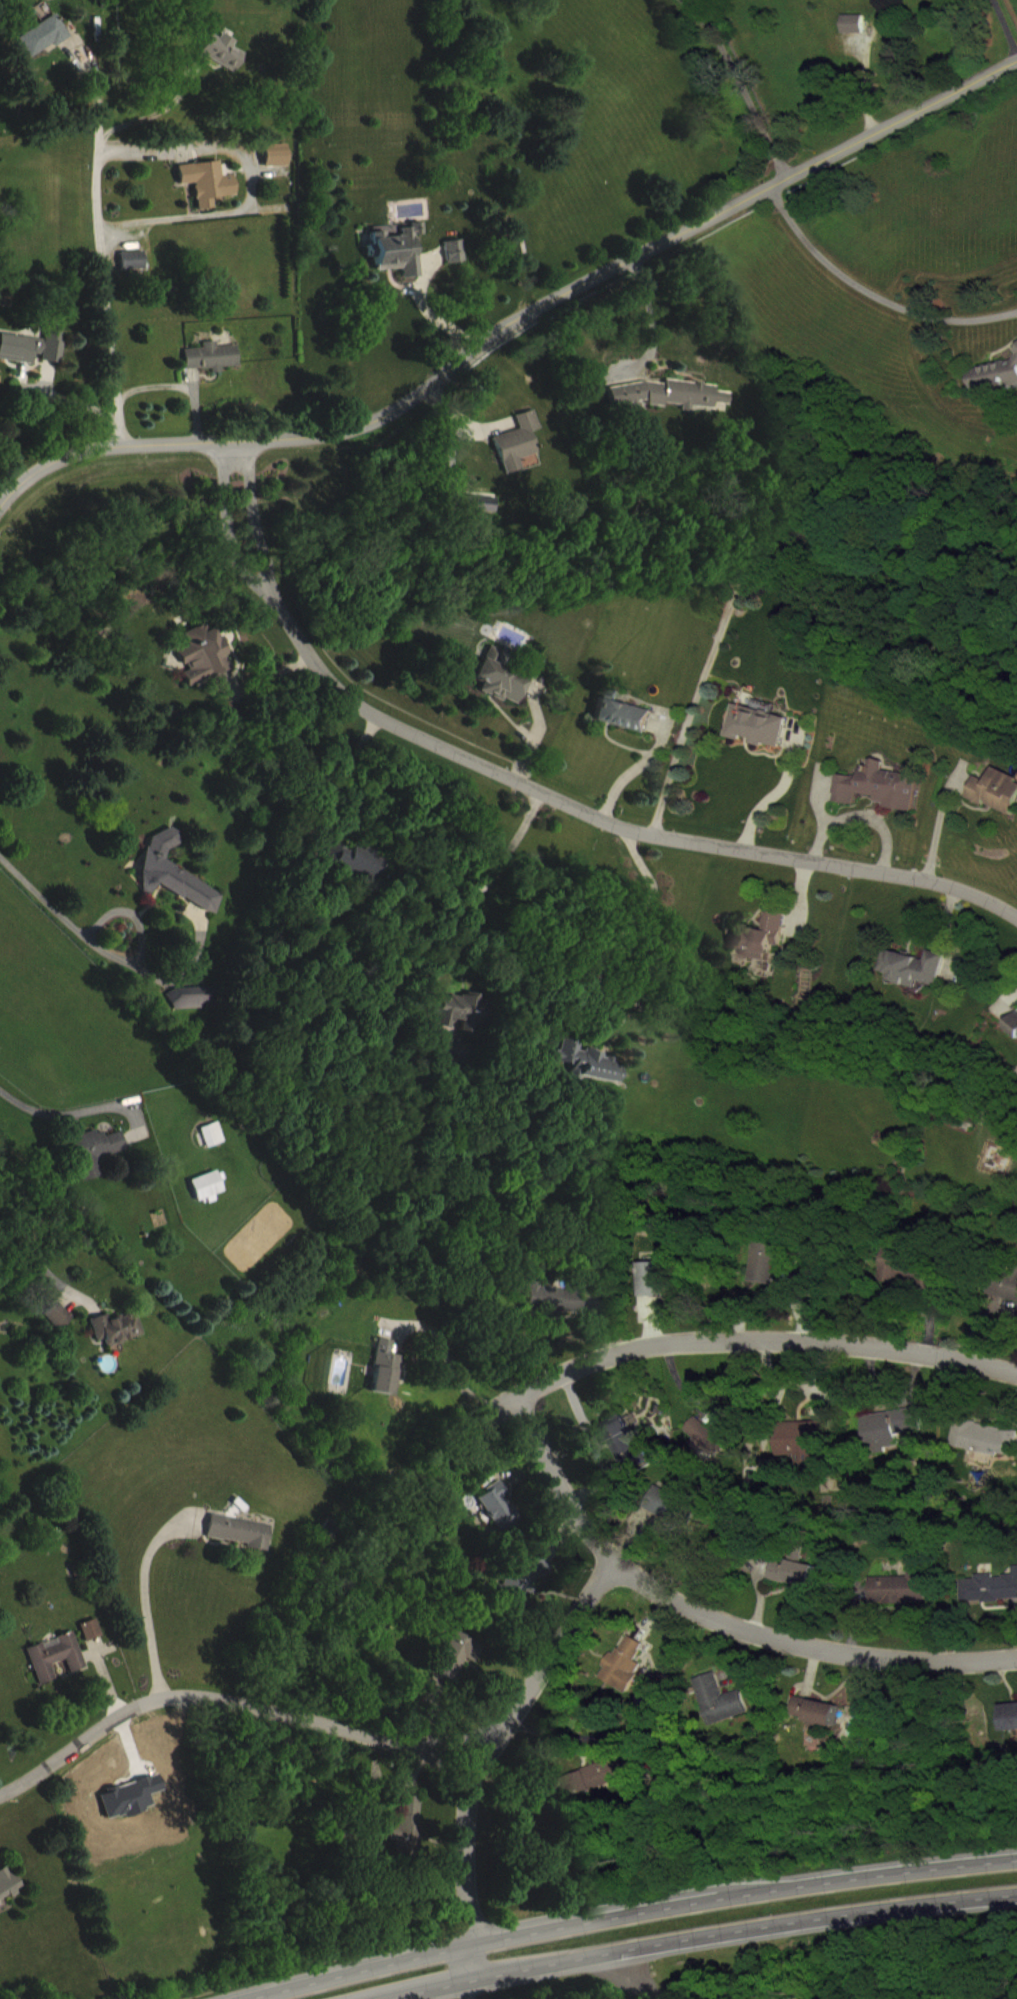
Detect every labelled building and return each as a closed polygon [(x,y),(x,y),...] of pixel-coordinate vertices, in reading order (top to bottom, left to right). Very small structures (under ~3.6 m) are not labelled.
[(23,51),(36,71),(58,57),(60,60),(76,50),(62,27),(23,51)] [(870,46),(870,28),(849,29),(850,47),(870,46)] [(239,60),(243,54),(228,46),(226,51),(217,46),(206,66),(241,86),(252,66),(239,60)] [(269,158),(270,180),(294,179),(293,157),(269,158)] [(183,178),(184,198),(200,196),(202,223),(220,222),(219,211),(241,209),(239,188),(226,189),(225,174),(183,178)] [(380,284),(407,282),(407,292),(423,290),(420,248),(428,248),(427,235),(414,236),(415,238),(386,240),(386,245),(378,245),(380,284)] [(469,253),(450,254),(451,276),(470,275),(469,253)] [(150,264),(125,265),(126,282),(150,282),(150,264)] [(1,365),(0,372),(39,377),(40,367),(47,368),(46,374),(67,377),(71,341),(52,339),(50,352),(0,346),(0,365),(1,365)] [(245,379),(244,358),(223,359),(223,354),(208,355),(209,361),(190,362),(192,382),(218,381),(219,388),(228,388),(228,380),(245,379)] [(976,382),(981,405),(1016,398),(1016,374),(976,382)] [(615,399),(616,418),(635,417),(636,424),(648,424),(647,418),(687,416),(687,423),(720,421),(719,417),(735,416),(734,394),(671,399),(671,395),(615,399)] [(498,449),(509,488),(525,484),(521,471),(541,466),(535,444),(546,442),(541,423),(521,428),(525,442),(498,449)] [(487,531),(487,526),(500,527),(500,510),(470,509),(469,530),(487,531)] [(193,700),(236,682),(219,640),(212,643),(209,637),(188,646),(193,659),(182,663),(191,684),(187,686),(193,700)] [(482,690),(490,694),(486,703),(524,719),(535,692),(526,688),(527,686),(509,679),(515,667),(494,658),(482,690)] [(653,748),(660,723),(605,708),(599,733),(653,748)] [(748,754),(748,753),(771,758),(771,757),(787,761),(794,730),(741,717),(733,750),(748,754)] [(925,788),(890,784),(891,774),(876,772),(874,782),(867,782),(866,790),(843,787),(839,815),(861,818),(863,807),(883,810),(882,818),(920,823),(925,788)] [(997,794),(984,789),(975,810),(1016,828),(1016,787),(1002,781),(997,794)] [(228,908),(171,872),(185,852),(186,846),(170,836),(152,866),(142,903),(158,908),(165,897),(188,911),(192,912),(212,925),(223,927),(228,908)] [(386,870),(354,859),(353,863),(333,856),(326,878),(376,896),(386,870)] [(795,926),(775,923),(773,941),(751,938),(751,944),(742,943),(739,961),(751,963),(750,971),(780,975),(782,958),(790,959),(795,926)] [(889,984),(902,987),(900,995),(925,1001),(926,994),(946,999),(954,967),(936,963),(934,972),(894,962),(889,984)] [(222,1001),(176,1002),(176,1022),(223,1021),(222,1001)] [(441,1038),(458,1042),(460,1032),(468,1034),(466,1041),(489,1045),(495,1013),(456,1005),(455,1012),(447,1010),(441,1038)] [(624,1095),(627,1080),(618,1078),(619,1069),(583,1063),(585,1050),(567,1047),(564,1063),(561,1063),(559,1074),(578,1077),(576,1088),(624,1095)] [(212,1161),(229,1155),(223,1136),(206,1141),(212,1161)] [(88,1195),(107,1188),(102,1174),(133,1163),(126,1144),(110,1149),(107,1140),(73,1152),(88,1195)] [(212,1211),(214,1216),(222,1213),(220,1208),(229,1204),(221,1183),(194,1193),(202,1215),(212,1211)] [(785,1274),(799,1277),(801,1259),(764,1253),(758,1294),(782,1297),(785,1274)] [(886,1292),(906,1297),(907,1291),(937,1298),(938,1292),(943,1293),(946,1276),(892,1264),(886,1292)] [(650,1310),(676,1310),(676,1298),(683,1298),(682,1275),(649,1276),(650,1310)] [(999,1284),(995,1311),(1016,1315),(1016,1287),(999,1284)] [(535,1288),(533,1324),(586,1326),(587,1302),(549,1300),(550,1288),(535,1288)] [(607,1327),(609,1310),(589,1308),(587,1325),(607,1327)] [(79,1330),(62,1314),(48,1328),(65,1344),(79,1330)] [(149,1350),(143,1325),(115,1332),(114,1327),(95,1331),(101,1354),(110,1352),(112,1359),(149,1350)] [(376,1405),(399,1409),(402,1386),(410,1387),(413,1370),(397,1367),(399,1353),(384,1351),(376,1405)] [(870,1429),(875,1464),(906,1459),(905,1447),(930,1443),(927,1421),(870,1429)] [(655,1476),(634,1427),(610,1438),(631,1487),(655,1476)] [(692,1442),(701,1452),(698,1455),(715,1474),(750,1441),(738,1428),(721,1443),(707,1428),(692,1442)] [(966,1431),(960,1459),(1007,1470),(1008,1467),(1016,1469),(1016,1443),(966,1431)] [(804,1469),(804,1478),(822,1478),(822,1466),(837,1466),(836,1434),(792,1435),(792,1441),(784,1441),(785,1469),(804,1469)] [(483,1509),(507,1546),(529,1531),(504,1495),(483,1509)] [(277,1538),(215,1527),(211,1551),(273,1562),(277,1538)] [(824,1579),(797,1573),(796,1577),(781,1574),(777,1592),(819,1601),(824,1579)] [(934,1616),(934,1577),(916,1578),(916,1590),(877,1590),(877,1617),(934,1616)] [(1003,1590),(1003,1587),(984,1588),(984,1592),(970,1593),(971,1615),(1016,1613),(1016,1589),(1003,1590)] [(109,1650),(104,1632),(87,1636),(91,1654),(109,1650)] [(488,1657),(460,1643),(440,1686),(459,1694),(469,1672),(479,1677),(488,1657)] [(44,1697),(62,1692),(57,1677),(72,1673),(76,1687),(92,1683),(81,1646),(33,1660),(44,1697)] [(652,1657),(633,1646),(609,1692),(638,1707),(653,1679),(643,1674),(652,1657)] [(703,1692),(720,1739),(758,1726),(750,1703),(732,1709),(723,1685),(703,1692)] [(848,1718),(803,1710),(800,1729),(821,1733),(819,1742),(831,1744),(833,1738),(844,1740),(848,1718)] [(631,1794),(623,1772),(572,1790),(579,1812),(631,1794)] [(395,1856),(424,1857),(427,1810),(407,1808),(405,1830),(396,1829),(395,1856)] [(27,1902),(15,1880),(0,1889),(0,1917),(27,1902)]
